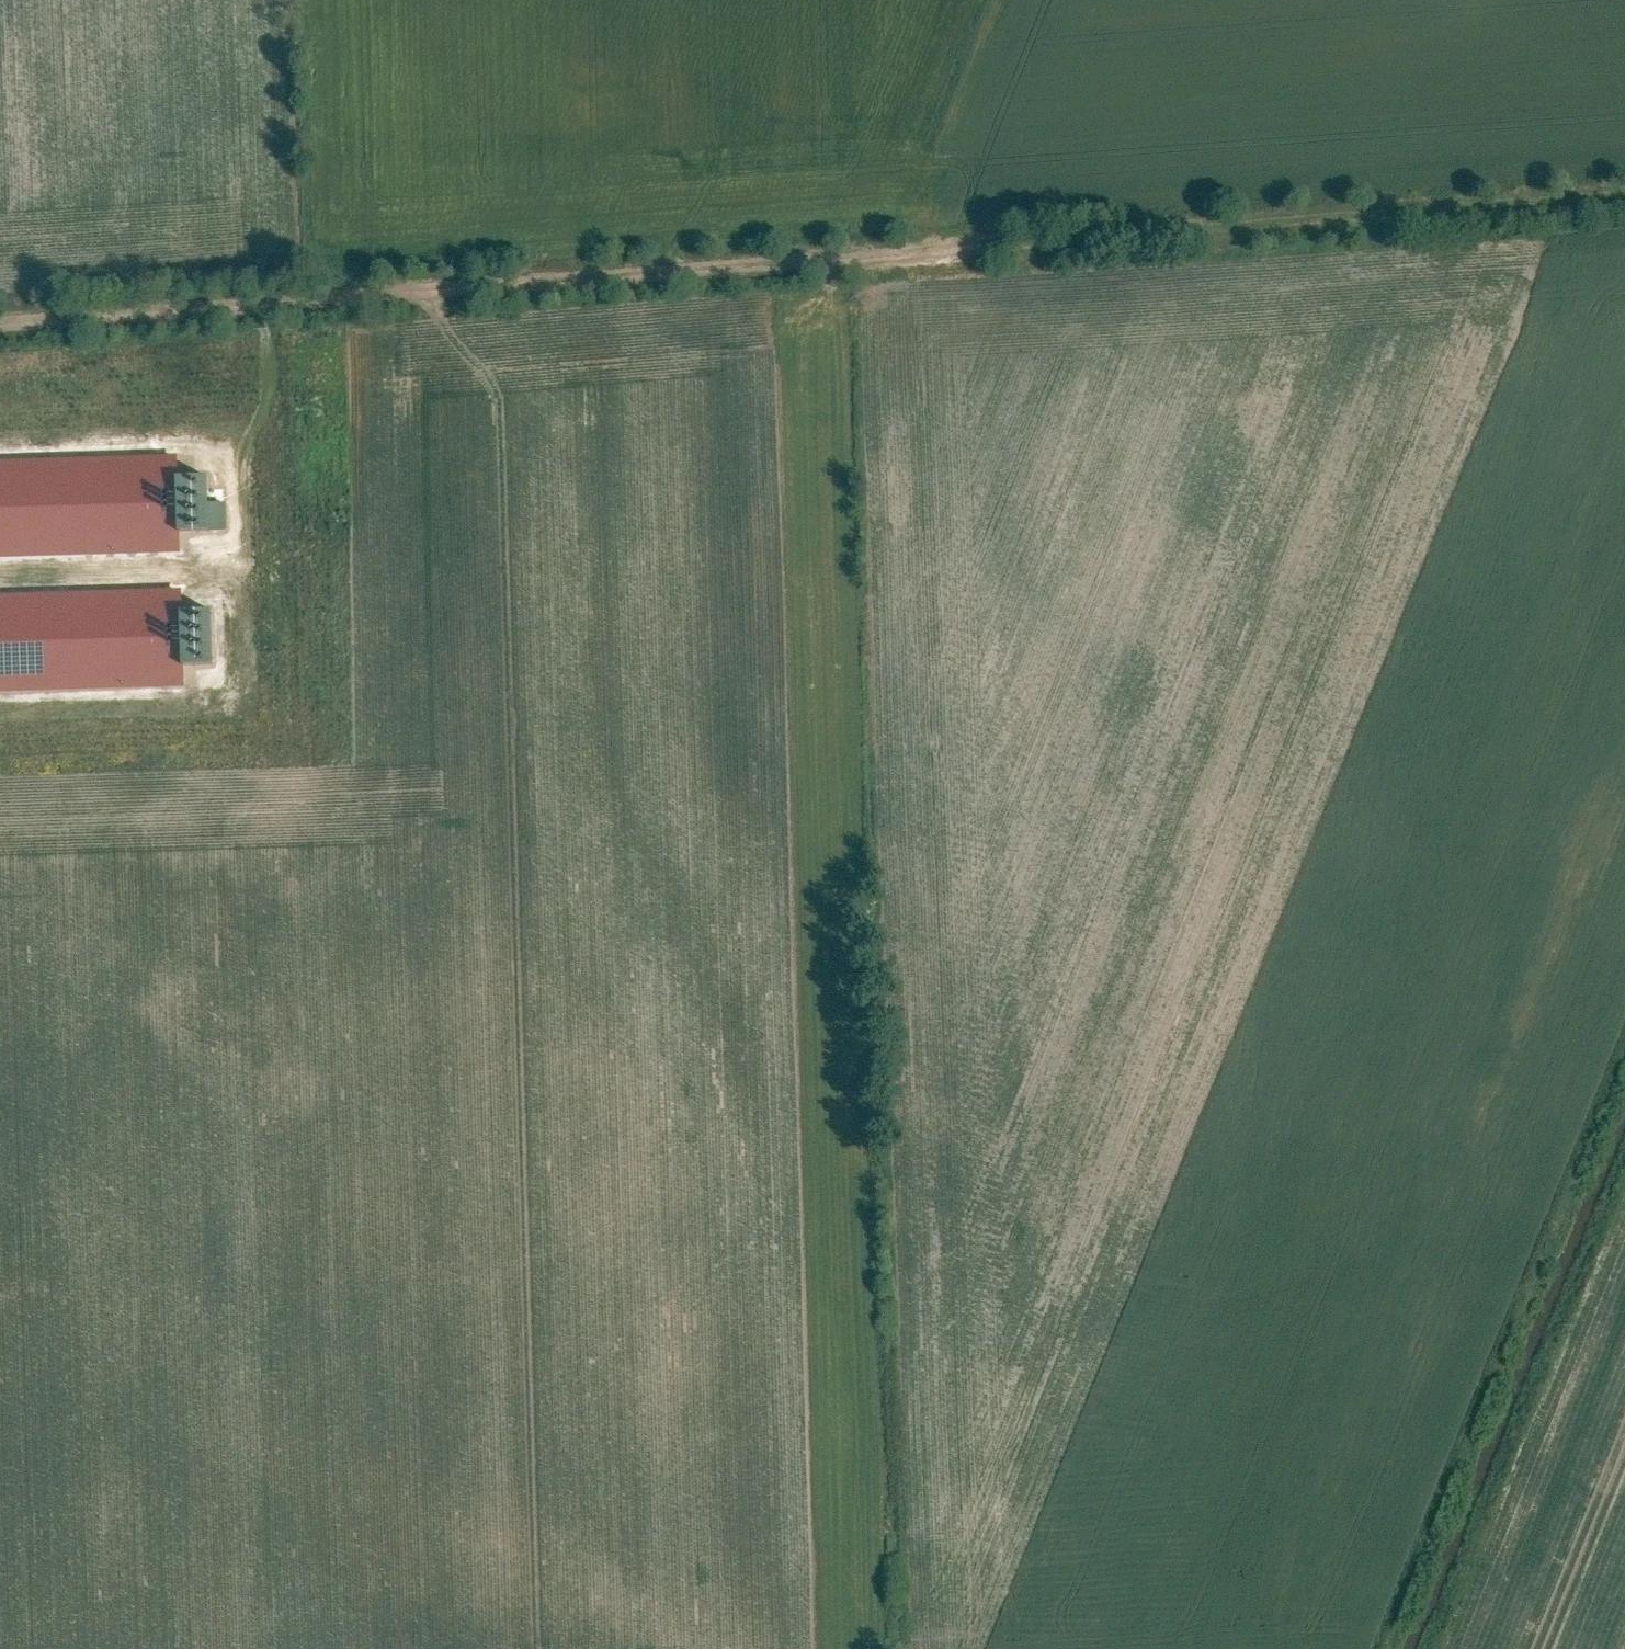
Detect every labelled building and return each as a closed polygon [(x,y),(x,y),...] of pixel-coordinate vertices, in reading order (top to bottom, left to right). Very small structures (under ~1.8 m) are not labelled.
[(0,458),(0,557),(183,551),(182,529),(228,528),(227,493),(211,494),(211,472),(158,474),(158,453),(0,458)] [(11,690),(187,685),(186,663),(216,662),(215,607),(181,608),(181,599),(159,599),(159,589),(12,593),(13,610),(20,610),(20,616),(38,615),(39,670),(10,671),(11,690)]
